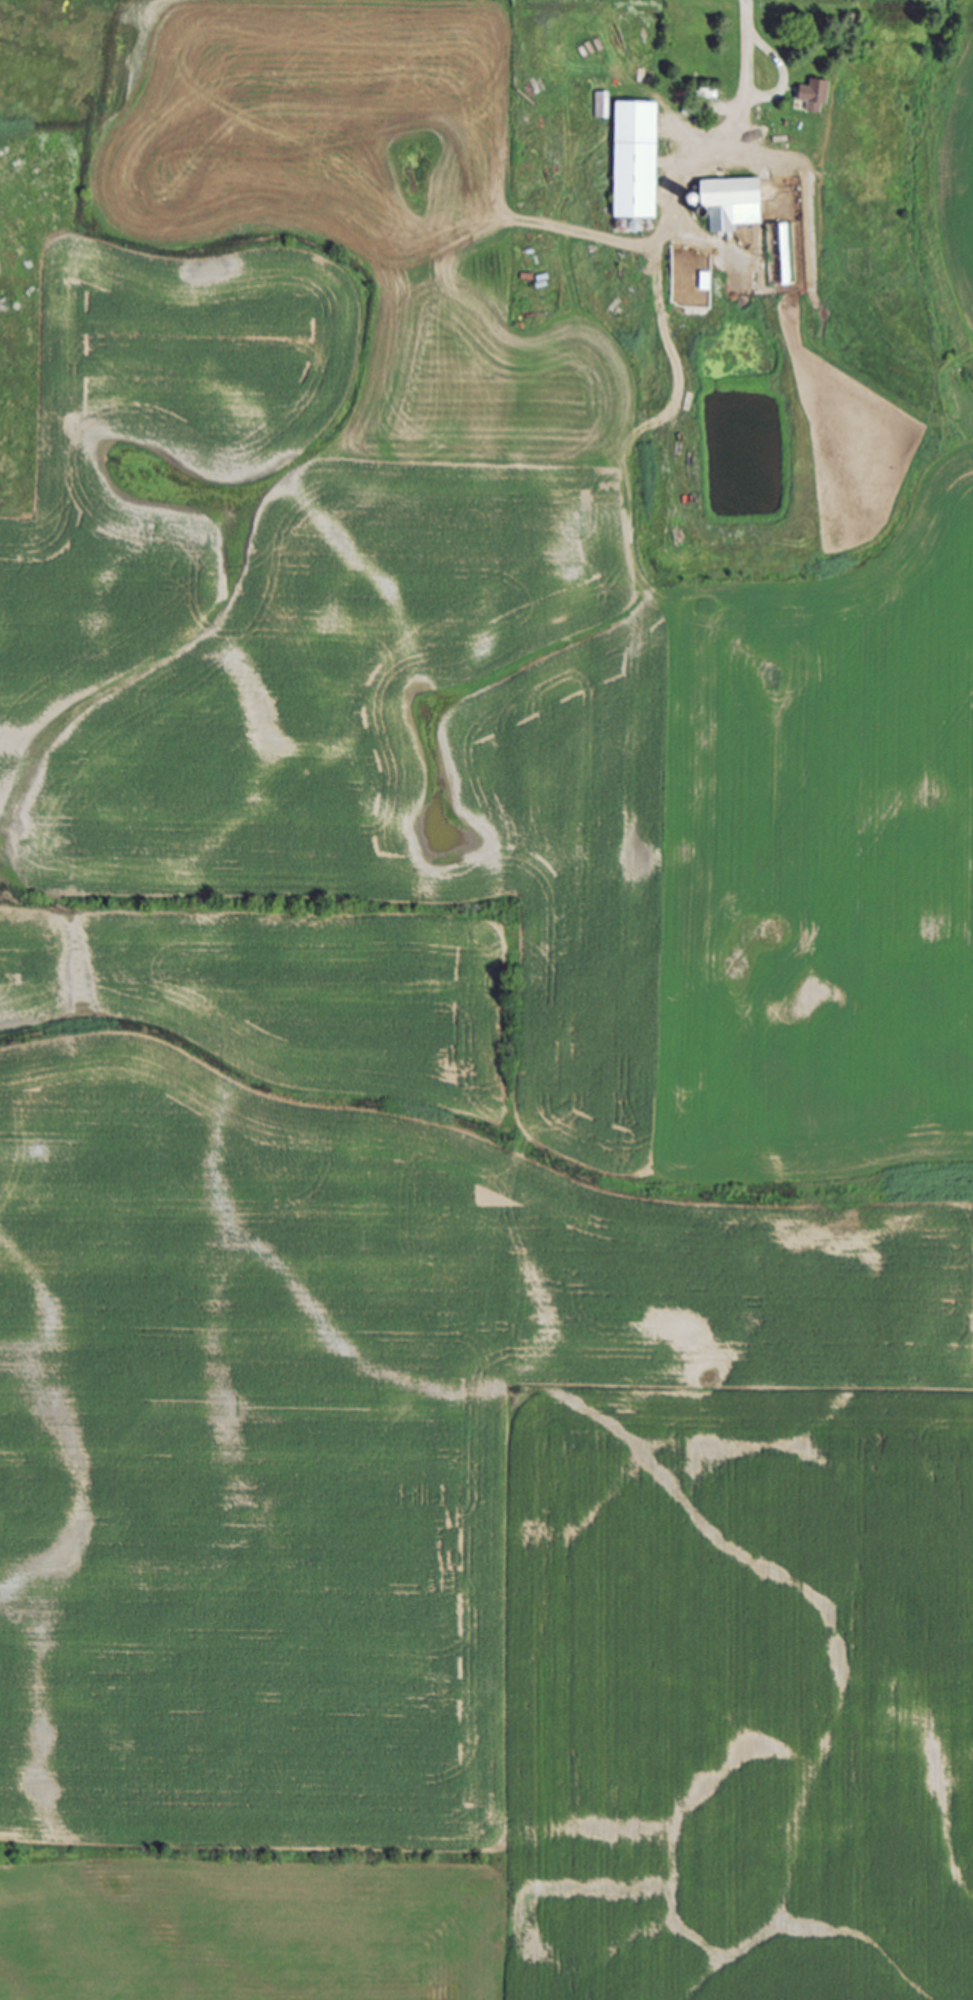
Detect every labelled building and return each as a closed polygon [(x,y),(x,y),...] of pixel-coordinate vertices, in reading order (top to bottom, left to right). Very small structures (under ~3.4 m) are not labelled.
[(813,86),(813,80),(827,81),(825,114),(802,113),(803,86),(813,86)] [(615,219),(615,103),(660,103),(660,219),(615,219)] [(738,232),(709,233),(708,181),(765,180),(766,205),(737,206),(738,232)] [(788,225),(789,287),(767,287),(766,225),(788,225)] [(685,508),(685,546),(672,546),(672,508),(685,508)]
